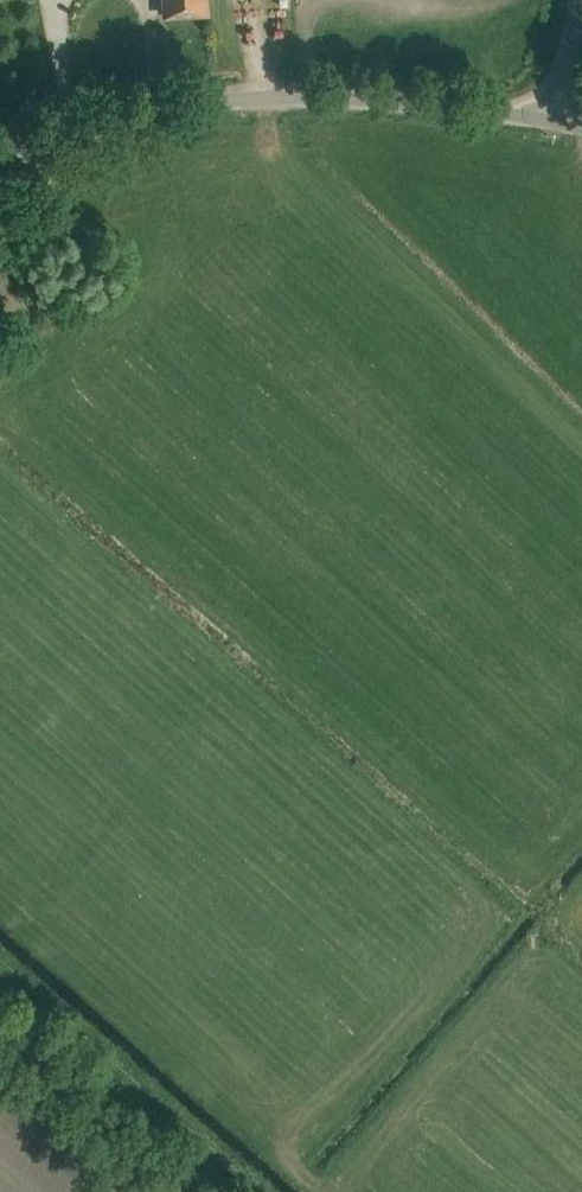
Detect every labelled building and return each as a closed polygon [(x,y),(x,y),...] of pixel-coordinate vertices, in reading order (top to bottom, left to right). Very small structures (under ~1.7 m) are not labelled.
[(208,0),(163,0),(164,17),(209,15),(208,0)] [(33,315),(0,265),(0,301),(16,326),(33,315)]
